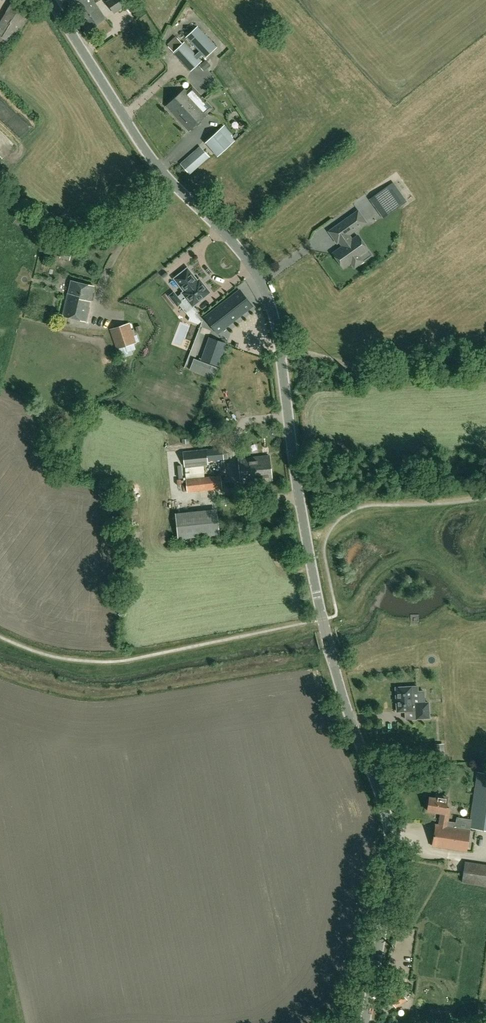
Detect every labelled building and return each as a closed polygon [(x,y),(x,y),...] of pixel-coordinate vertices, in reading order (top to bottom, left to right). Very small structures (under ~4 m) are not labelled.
[(34,9),(19,0),(15,0),(0,24),(0,51),(5,54),(34,9)] [(93,0),(67,0),(88,31),(106,18),(93,0)] [(128,3),(126,0),(110,0),(107,2),(114,13),(128,3)] [(168,47),(173,52),(191,71),(200,63),(197,59),(203,54),(206,57),(215,49),(196,28),(187,36),(200,51),(194,56),(177,38),(168,47)] [(210,70),(215,63),(212,60),(206,67),(210,70)] [(166,106),(177,119),(196,101),(185,89),(166,106)] [(207,114),(196,101),(177,119),(189,131),(207,114)] [(224,125),(205,143),(217,157),(239,137),(235,133),(233,135),(224,125)] [(200,147),(181,164),(190,174),(209,156),(200,147)] [(383,220),(407,202),(392,183),(369,201),(383,220)] [(352,262),(355,267),(364,261),(358,252),(366,247),(358,235),(353,239),(349,235),(367,222),(359,211),(330,231),(338,243),(342,240),(344,243),(343,246),(334,253),(344,268),(352,262)] [(48,247),(53,238),(45,233),(40,242),(48,247)] [(186,297),(194,307),(201,301),(200,300),(209,292),(209,291),(209,290),(206,286),(204,286),(199,280),(197,281),(191,273),(190,274),(186,270),(175,279),(185,291),(178,297),(174,292),(169,296),(177,306),(182,302),(181,301),(186,297)] [(91,302),(95,286),(71,280),(68,293),(69,293),(63,315),(86,321),(90,307),(89,307),(90,301),(91,302)] [(218,333),(248,309),(252,306),(240,290),(205,317),(218,333)] [(117,349),(136,343),(130,323),(110,329),(117,349)] [(217,365),(225,343),(210,338),(202,360),(217,365)] [(262,357),(263,350),(249,347),(248,354),(262,357)] [(176,368),(176,376),(187,376),(187,369),(176,368)] [(352,374),(349,382),(355,384),(358,377),(352,374)] [(223,448),(184,452),(185,467),(208,464),(208,461),(224,460),(223,448)] [(239,459),(242,484),(272,480),(270,456),(239,459)] [(223,489),(221,475),(186,479),(188,493),(223,489)] [(177,517),(179,542),(221,538),(219,513),(177,517)] [(396,687),(397,712),(416,710),(417,718),(430,718),(429,702),(412,703),(412,692),(418,692),(417,686),(396,687)] [(436,754),(445,754),(445,744),(435,745),(436,754)] [(478,772),(471,819),(470,828),(471,828),(485,830),(485,773),(478,772)] [(447,827),(448,822),(450,808),(446,808),(448,797),(436,795),(436,798),(430,797),(428,811),(441,813),(439,825),(436,825),(433,846),(467,851),(470,830),(456,828),(447,827)] [(465,861),(462,882),(485,886),(485,865),(465,861)] [(390,998),(395,1006),(406,998),(401,991),(397,993),(396,991),(389,996),(390,998)]
